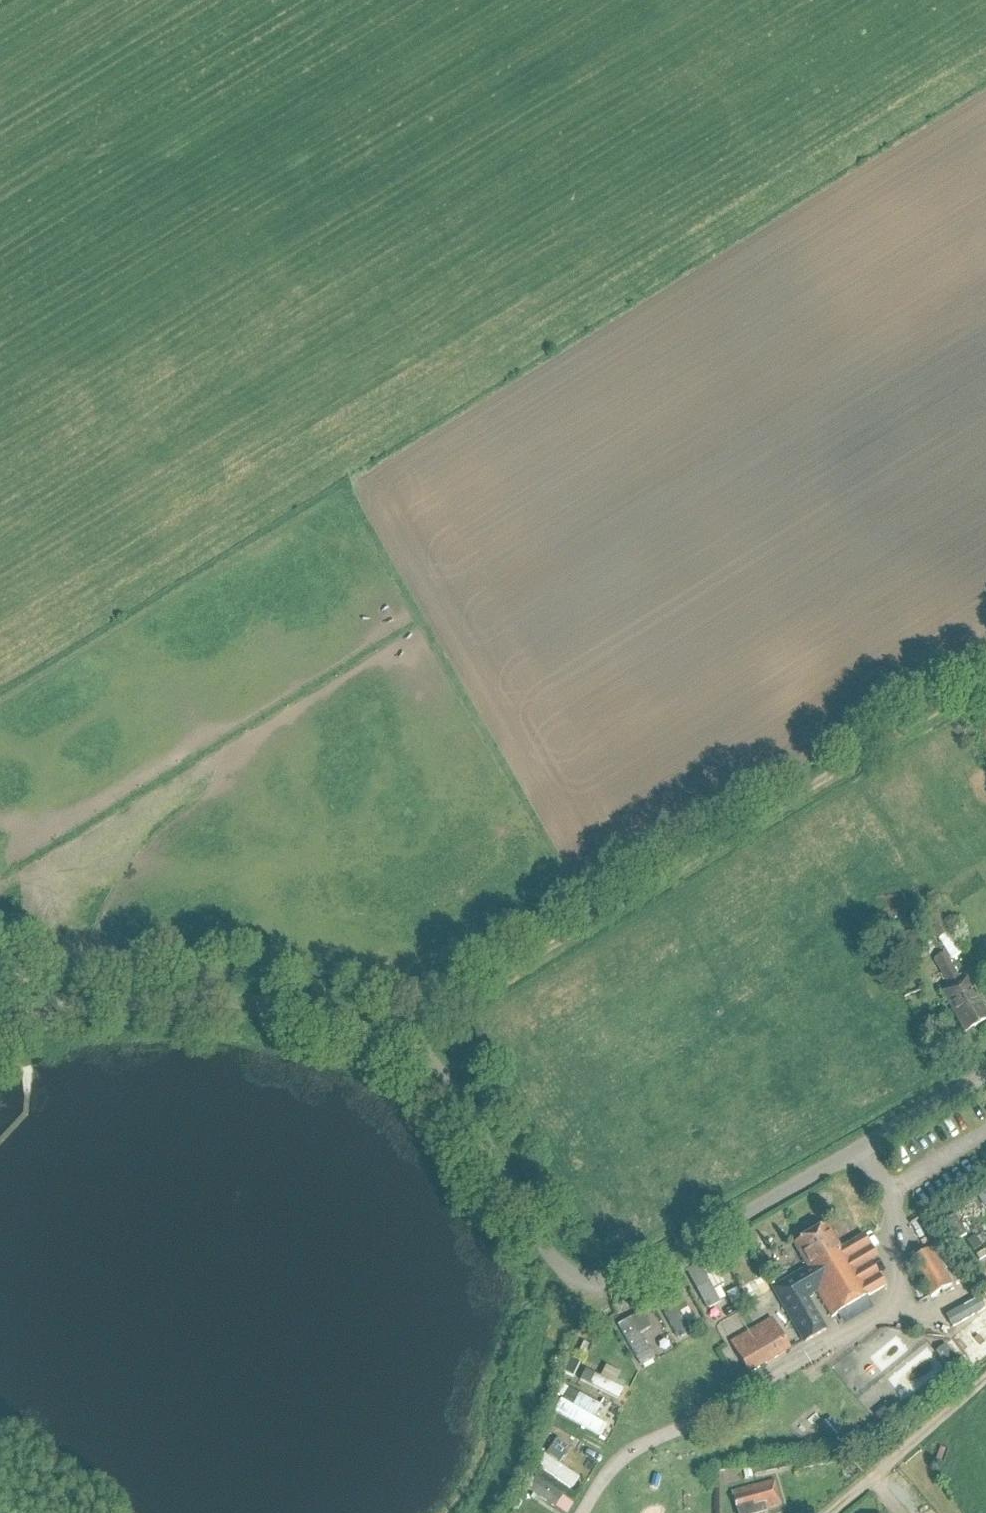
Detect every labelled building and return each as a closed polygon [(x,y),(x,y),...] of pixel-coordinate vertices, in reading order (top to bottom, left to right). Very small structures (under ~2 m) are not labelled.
[(949,934),(934,910),(920,919),(935,943),(949,934)] [(954,951),(960,973),(975,969),(968,947),(954,951)] [(934,963),(950,989),(940,994),(965,1036),(985,1023),(985,1016),(964,980),(959,983),(943,957),(934,963)] [(965,1237),(954,1216),(943,1222),(955,1243),(965,1237)] [(793,1246),(807,1271),(773,1290),(804,1343),(823,1332),(804,1298),(815,1292),(831,1319),(847,1310),(850,1317),(861,1310),(857,1304),(884,1289),(856,1242),(844,1249),(843,1247),(839,1249),(826,1227),(793,1246)] [(929,1250),(908,1261),(930,1298),(950,1286),(929,1250)] [(706,1270),(712,1286),(740,1276),(733,1260),(706,1270)] [(700,1309),(687,1315),(696,1334),(710,1328),(700,1309)] [(677,1319),(665,1324),(668,1330),(647,1339),(655,1359),(688,1345),(677,1319)] [(730,1344),(748,1376),(791,1352),(771,1319),(730,1344)] [(583,1344),(578,1353),(584,1356),(588,1347),(583,1344)] [(603,1360),(594,1379),(634,1398),(642,1379),(603,1360)] [(588,1401),(581,1417),(620,1433),(627,1417),(588,1401)] [(584,1495),(587,1485),(559,1475),(555,1485),(584,1495)] [(731,1494),(736,1512),(737,1512),(767,1512),(766,1510),(780,1507),(774,1482),(731,1494)]
